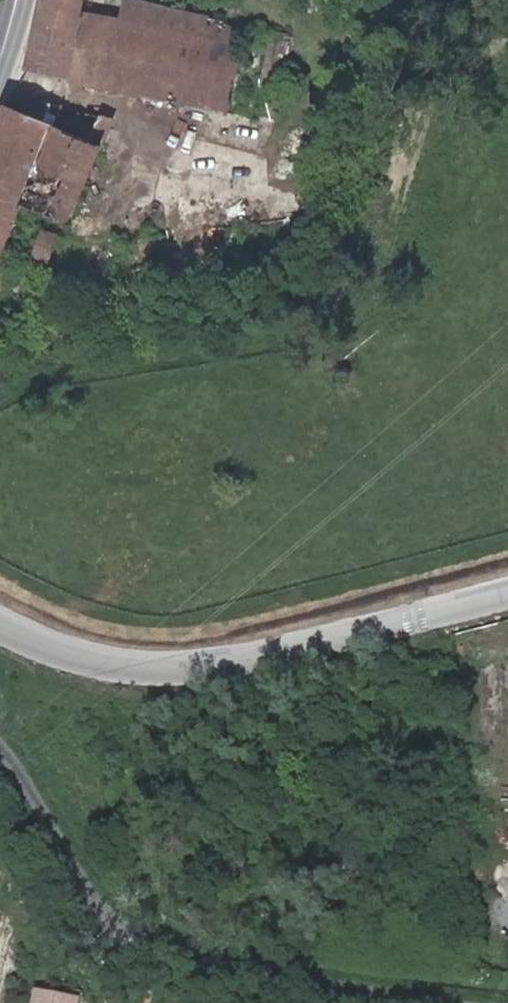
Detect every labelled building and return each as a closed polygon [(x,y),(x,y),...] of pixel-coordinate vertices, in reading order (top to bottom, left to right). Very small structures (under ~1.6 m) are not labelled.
[(20,69),(227,115),(232,91),(242,50),(247,28),(166,11),(161,29),(118,19),(79,8),(81,0),(40,0),(20,69)] [(166,9),(127,0),(123,0),(118,19),(161,29),(166,11),(166,9)] [(294,38),(247,28),(242,50),(259,54),(255,66),(246,62),(243,74),(254,80),(251,96),(232,91),(227,115),(274,125),(287,62),(289,63),(294,38)] [(12,95),(0,123),(0,257),(22,207),(66,227),(111,122),(12,95)] [(36,1002),(82,1002),(83,992),(36,989),(36,1002)]
